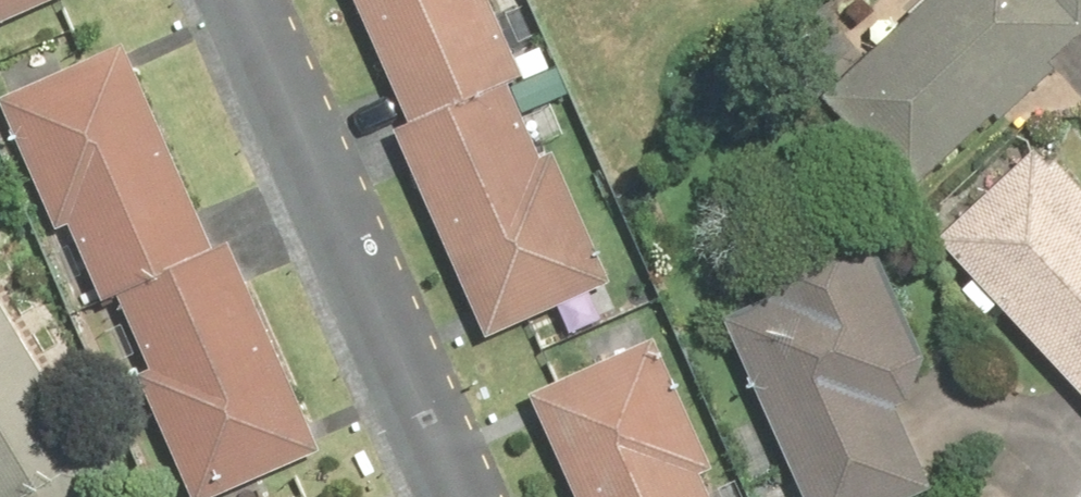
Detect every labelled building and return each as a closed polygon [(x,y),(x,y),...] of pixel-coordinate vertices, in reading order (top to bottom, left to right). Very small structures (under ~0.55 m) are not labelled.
[(66,0),(0,0),(0,29),(66,0)] [(413,121),(395,128),(478,340),(625,283),(569,138),(542,148),(484,0),(366,0),(413,121)] [(835,99),(919,186),(1080,30),(1080,0),(939,0),(835,99)] [(199,496),(220,496),(333,446),(239,239),(217,249),(130,57),(16,109),(105,304),(127,294),(156,357),(139,364),(199,496)] [(943,246),(1080,390),(1080,192),(1042,152),(943,246)] [(810,496),(932,496),(949,490),(911,398),(939,387),(878,237),(779,276),(791,304),(740,325),(810,496)] [(115,492),(0,277),(0,496),(106,496),(115,492)] [(530,390),(579,496),(701,496),(686,466),(706,457),(651,336),(530,390)]
